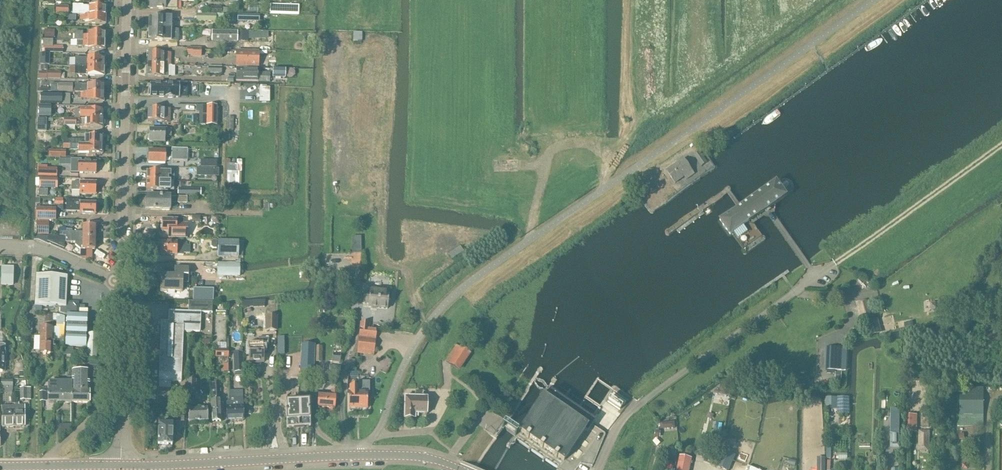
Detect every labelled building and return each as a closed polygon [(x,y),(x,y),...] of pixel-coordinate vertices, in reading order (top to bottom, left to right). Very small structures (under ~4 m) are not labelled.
[(148,8),(150,8),(150,9),(178,10),(178,2),(188,2),(196,2),(196,0),(150,0),(150,2),(148,2),(148,8)] [(60,7),(60,14),(70,14),(70,3),(63,2),(63,7),(60,7)] [(80,15),(107,16),(107,12),(106,12),(106,7),(82,6),(82,5),(73,5),(72,15),(80,15)] [(299,7),(279,6),(279,15),(299,16),(299,7)] [(237,14),(237,22),(253,23),(253,15),(237,14)] [(107,16),(80,15),(80,21),(90,21),(89,24),(105,25),(106,21),(107,21),(107,16)] [(149,18),(149,29),(171,30),(171,18),(149,18)] [(177,30),(171,30),(149,29),(148,41),(177,42),(177,30)] [(55,30),(45,30),(44,39),(54,39),(55,30)] [(238,42),(238,41),(238,32),(212,31),(212,41),(238,42)] [(74,41),(77,41),(106,42),(106,38),(105,38),(105,33),(89,32),(89,36),(83,36),(83,32),(75,32),(74,41)] [(248,39),(249,32),(238,32),(238,41),(248,42),(248,39)] [(249,32),(248,39),(278,40),(278,32),(249,32)] [(106,47),(106,42),(77,41),(77,47),(89,47),(89,51),(105,51),(105,47),(106,47)] [(259,52),(236,51),(235,68),(258,68),(259,52)] [(148,53),(148,66),(170,66),(170,54),(148,53)] [(76,67),(106,68),(106,63),(105,63),(105,59),(76,58),(76,67)] [(172,66),(170,66),(148,66),(148,77),(163,78),(163,77),(168,78),(168,73),(170,73),(171,72),(172,66)] [(105,73),(106,68),(76,67),(75,75),(88,75),(88,76),(104,77),(104,73),(105,73)] [(258,73),(258,68),(237,68),(236,80),(258,81),(258,73)] [(273,69),(273,78),(285,78),(286,70),(273,69)] [(258,81),(258,83),(270,83),(270,73),(258,73),(258,81)] [(180,83),(167,83),(167,86),(150,85),(150,92),(149,92),(148,96),(150,96),(150,98),(179,99),(179,94),(182,94),(182,87),(180,87),(180,83)] [(72,84),(58,84),(58,92),(72,93),(72,84)] [(75,93),(78,93),(104,94),(104,85),(75,84),(75,93)] [(270,88),(260,88),(260,103),(270,103),(270,88)] [(40,93),(40,105),(61,105),(61,94),(40,93)] [(104,94),(78,93),(78,99),(88,99),(87,102),(103,103),(104,94)] [(39,113),(39,118),(51,118),(51,112),(51,107),(39,106),(39,113)] [(208,106),(207,126),(216,126),(217,112),(217,106),(208,106)] [(170,110),(148,109),(148,122),(170,122),(170,110)] [(74,114),(74,119),(103,120),(103,111),(87,110),(75,110),(74,114)] [(38,119),(38,132),(46,132),(46,119),(45,119),(38,119)] [(64,119),(64,127),(76,127),(77,125),(87,125),(87,128),(103,129),(103,120),(74,119),(64,119)] [(172,130),(149,130),(149,136),(148,136),(147,140),(149,141),(149,143),(165,143),(165,137),(171,137),(172,130)] [(63,145),(71,145),(102,146),(103,137),(86,137),(85,141),(63,141),(63,145)] [(102,155),(102,146),(71,145),(71,151),(79,151),(79,155),(102,155)] [(147,158),(147,161),(148,161),(148,163),(165,164),(165,158),(171,159),(171,162),(188,162),(188,150),(171,149),(171,151),(149,151),(149,157),(147,158)] [(71,166),(71,174),(76,174),(96,174),(96,163),(81,163),(81,160),(78,160),(76,160),(71,160),(71,166)] [(147,172),(146,181),(169,182),(169,177),(174,177),(174,173),(147,172)] [(48,189),(48,187),(56,187),(56,179),(40,179),(40,189),(48,189)] [(169,186),(169,182),(146,181),(146,190),(173,191),(173,186),(169,186)] [(790,186),(787,181),(780,186),(777,181),(721,222),(731,235),(787,195),(784,191),(790,186)] [(96,183),(80,183),(72,183),(72,191),(80,191),(80,195),(96,195),(96,183)] [(171,197),(146,197),(146,210),(170,211),(171,197)] [(81,201),(66,201),(66,212),(80,212),(79,215),(95,215),(96,204),(81,203),(81,201)] [(270,205),(270,204),(265,204),(265,212),(271,212),(270,210),(273,210),(273,205),(270,205)] [(55,209),(37,209),(36,220),(55,221),(55,209)] [(176,220),(162,220),(162,231),(168,231),(168,239),(187,239),(188,225),(183,225),(183,221),(176,221),(176,220)] [(48,223),(36,222),(36,235),(48,235),(48,223)] [(66,237),(66,238),(95,238),(95,226),(83,226),(83,233),(72,233),(72,230),(66,230),(66,231),(66,237)] [(61,237),(48,237),(48,241),(64,248),(65,237),(61,237)] [(362,237),(353,237),(353,253),(362,253),(362,237)] [(95,250),(95,238),(66,238),(66,243),(83,243),(83,250),(95,250)] [(239,241),(214,241),(211,243),(211,247),(213,249),(218,249),(217,258),(238,259),(239,241)] [(177,243),(161,243),(161,256),(177,256),(183,256),(183,254),(190,254),(190,246),(187,246),(187,244),(177,243)] [(465,251),(462,246),(450,254),(453,259),(465,251)] [(240,265),(218,264),(217,276),(239,277),(240,265)] [(14,268),(2,267),(1,286),(13,287),(14,268)] [(189,268),(175,268),(175,276),(161,275),(160,292),(183,292),(183,284),(188,285),(189,268)] [(66,308),(66,304),(67,277),(36,276),(35,306),(60,307),(66,308)] [(363,304),(369,304),(369,308),(388,310),(388,300),(391,300),(391,294),(389,293),(389,291),(370,289),(370,294),(364,293),(363,304)] [(204,290),(203,302),(213,303),(214,291),(204,290)] [(161,322),(159,374),(182,375),(183,332),(200,333),(201,313),(213,313),(213,303),(203,302),(189,302),(188,312),(169,311),(169,322),(161,322)] [(66,308),(60,307),(60,313),(67,315),(66,346),(88,347),(87,360),(96,360),(97,336),(86,335),(87,317),(77,316),(77,304),(66,304),(66,308)] [(868,305),(860,307),(863,318),(871,316),(868,305)] [(277,317),(267,317),(267,331),(276,332),(277,317)] [(361,322),(359,337),(375,339),(377,330),(369,329),(369,323),(361,322)] [(59,328),(41,328),(40,354),(51,354),(52,339),(59,340),(59,328)] [(359,337),(357,354),(374,356),(375,339),(359,337)] [(269,354),(269,338),(258,338),(259,343),(249,344),(249,364),(252,364),(252,365),(254,367),(260,367),(261,365),(261,363),(264,363),(263,355),(269,354)] [(301,345),(300,375),(314,376),(315,346),(301,345)] [(469,354),(456,346),(446,361),(458,370),(469,354)] [(215,351),(215,358),(228,358),(229,350),(227,350),(218,350),(216,350),(215,351)] [(243,373),(242,352),(234,352),(235,373),(243,373)] [(341,354),(333,354),(332,362),(340,363),(341,354)] [(825,357),(825,367),(837,367),(838,358),(825,357)] [(340,367),(330,366),(329,375),(339,375),(340,367)] [(78,369),(72,369),(72,371),(72,377),(67,377),(66,382),(57,382),(57,381),(49,381),(49,384),(48,384),(48,403),(90,404),(89,372),(78,372),(78,369)] [(13,380),(1,380),(1,388),(13,389),(13,380)] [(196,381),(187,381),(187,398),(195,398),(196,381)] [(359,388),(359,409),(368,409),(367,390),(370,390),(370,382),(359,382),(359,388)] [(220,401),(219,383),(210,383),(212,422),(221,422),(220,414),(225,414),(224,401),(220,401)] [(350,409),(359,409),(359,388),(350,388),(350,409)] [(960,388),(959,427),(971,427),(971,416),(984,416),(984,388),(960,388)] [(337,391),(332,390),(331,396),(318,396),(318,407),(334,408),(335,400),(336,400),(337,391)] [(423,392),(415,392),(415,398),(405,397),(404,419),(415,419),(415,415),(427,415),(427,398),(423,398),(423,392)] [(590,419),(551,392),(546,400),(543,398),(520,431),(526,436),(525,437),(528,439),(529,438),(541,445),(540,447),(543,449),(544,447),(555,455),(554,456),(557,458),(558,457),(564,461),(587,428),(585,427),(590,419)] [(235,401),(235,398),(230,398),(230,403),(226,403),(227,421),(244,420),(243,407),(242,407),(242,400),(235,401)] [(837,398),(827,398),(827,403),(827,410),(837,410),(837,398)] [(838,400),(838,409),(848,409),(849,404),(849,398),(838,398),(838,400)] [(158,399),(158,411),(170,411),(171,399),(158,399)] [(199,409),(199,403),(191,403),(192,409),(189,409),(189,423),(207,422),(207,409),(199,409)] [(2,427),(15,427),(15,412),(12,412),(12,406),(2,407),(2,427)] [(25,406),(12,406),(12,412),(15,412),(15,427),(25,427),(25,406)] [(310,428),(309,409),(286,410),(287,429),(310,428)] [(891,435),(891,446),(900,446),(900,435),(900,410),(892,410),(891,435)] [(907,415),(907,432),(916,432),(917,415),(907,415)] [(984,426),(984,417),(972,417),(972,426),(984,426)] [(61,424),(61,433),(70,434),(70,424),(61,424)] [(172,426),(158,425),(158,446),(172,446),(172,426)] [(929,432),(919,432),(919,451),(929,451),(929,432)] [(717,466),(726,469),(729,469),(735,456),(724,451),(717,466)] [(677,468),(686,469),(689,469),(692,459),(680,456),(677,468)]
